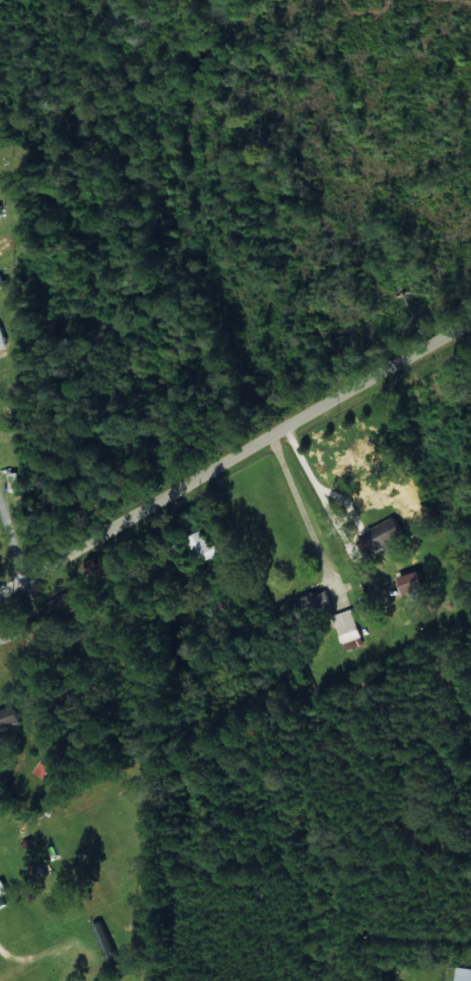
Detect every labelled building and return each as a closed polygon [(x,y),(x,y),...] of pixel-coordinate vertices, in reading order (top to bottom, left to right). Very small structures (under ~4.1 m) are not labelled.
[(12,244),(6,234),(0,238),(0,252),(12,244)] [(9,342),(3,325),(0,326),(0,345),(9,342)] [(366,554),(406,532),(397,515),(367,531),(369,535),(359,541),(366,554)] [(208,562),(221,551),(214,543),(213,544),(200,530),(189,541),(208,562)] [(91,586),(110,578),(101,556),(82,564),(91,586)] [(408,594),(428,588),(423,570),(403,576),(408,594)] [(323,590),(284,606),(289,618),(328,602),(323,590)] [(342,644),(363,637),(353,608),(333,615),(342,644)] [(19,705),(0,710),(0,730),(24,724),(19,705)] [(35,772),(45,779),(56,763),(47,756),(35,772)] [(8,905),(4,895),(11,892),(5,879),(0,882),(0,908),(8,905)] [(454,967),(453,980),(470,980),(470,968),(454,967)]
